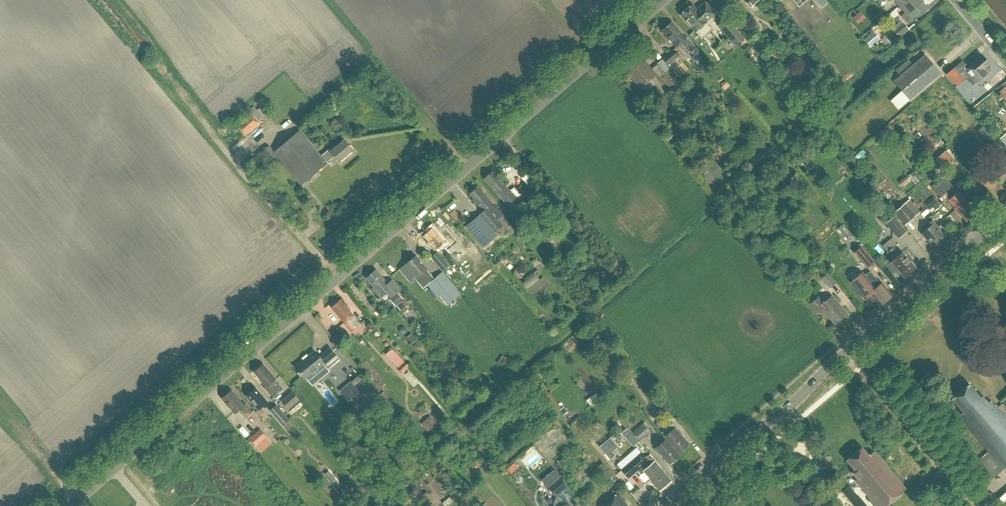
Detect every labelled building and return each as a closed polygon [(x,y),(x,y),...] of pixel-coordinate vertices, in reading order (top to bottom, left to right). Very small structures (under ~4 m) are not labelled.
[(907,24),(913,19),(909,15),(924,2),(922,0),(906,0),(899,6),(905,13),(901,16),(907,24)] [(680,15),(695,32),(707,22),(706,21),(715,14),(705,2),(696,9),(692,5),(680,15)] [(893,9),(884,15),(887,21),(897,14),(893,9)] [(858,13),(854,17),(859,23),(864,19),(858,13)] [(727,17),(718,25),(737,45),(745,38),(727,17)] [(680,44),(688,53),(696,47),(687,37),(686,38),(672,22),(662,30),(676,47),(680,44)] [(908,30),(903,24),(893,32),(899,38),(908,30)] [(871,30),(862,39),(870,47),(879,38),(871,30)] [(634,53),(622,63),(630,73),(628,74),(640,88),(656,74),(645,61),(643,63),(634,53)] [(763,58),(771,68),(777,62),(769,53),(763,58)] [(925,54),(894,81),(909,99),(941,73),(925,54)] [(961,62),(947,74),(956,85),(967,77),(972,83),(976,80),(977,81),(986,72),(984,69),(990,64),(982,55),(966,68),(961,62)] [(893,70),(897,74),(908,64),(905,60),(893,70)] [(997,93),(1002,97),(1005,93),(1005,90),(1003,87),(997,93)] [(236,124),(246,136),(261,124),(259,122),(269,115),(262,106),(257,110),(254,106),(249,110),(251,112),(236,124)] [(974,110),(978,114),(982,111),(978,106),(974,110)] [(983,126),(978,130),(989,143),(994,139),(983,126)] [(881,132),(886,138),(891,134),(886,128),(881,132)] [(276,155),(301,185),(324,166),(325,168),(336,158),(339,162),(353,150),(344,139),(331,151),(329,149),(322,155),(300,130),(274,152),(269,146),(254,158),(262,167),(276,155)] [(918,142),(922,148),(928,143),(923,138),(918,142)] [(952,160),(945,152),(937,159),(944,167),(952,160)] [(998,162),(1003,168),(997,173),(1002,180),(1005,176),(1005,156),(998,162)] [(843,169),(849,172),(853,165),(847,162),(843,169)] [(493,171),(484,179),(496,193),(497,193),(508,205),(515,213),(523,206),(515,198),(516,198),(510,191),(505,185),(493,171)] [(952,188),(943,177),(930,187),(939,198),(952,188)] [(522,185),(517,190),(520,194),(524,199),(529,194),(522,185)] [(466,226),(483,247),(498,235),(495,232),(503,225),(498,220),(503,215),(482,192),(481,193),(477,188),(470,193),(474,198),(474,200),(483,211),(479,214),(480,214),(466,226)] [(948,200),(954,207),(961,215),(962,214),(967,220),(976,212),(964,199),(957,191),(948,200)] [(925,205),(931,213),(939,206),(933,198),(925,205)] [(894,212),(905,225),(915,216),(904,204),(894,212)] [(886,223),(899,239),(906,232),(894,217),(886,223)] [(922,233),(936,251),(948,241),(939,229),(940,228),(934,222),(922,233)] [(430,246),(434,251),(440,246),(443,250),(448,246),(444,241),(443,242),(432,228),(424,236),(430,244),(430,246)] [(545,234),(539,239),(548,250),(554,246),(545,234)] [(862,262),(867,267),(875,260),(862,246),(854,252),(862,262)] [(887,252),(894,260),(891,261),(904,276),(915,267),(902,252),(900,254),(893,247),(887,252)] [(437,251),(431,257),(442,270),(449,265),(437,251)] [(428,285),(438,297),(451,286),(441,273),(435,278),(428,270),(429,269),(417,254),(406,264),(417,278),(416,278),(424,288),(428,285)] [(386,291),(391,297),(401,290),(392,280),(388,283),(376,269),(366,278),(374,287),(372,288),(379,296),(386,291)] [(871,294),(881,305),(893,296),(882,283),(880,284),(871,273),(866,277),(862,272),(850,282),(865,299),(871,294)] [(532,273),(520,283),(524,288),(536,278),(532,273)] [(826,286),(831,282),(825,273),(819,277),(826,286)] [(398,293),(392,298),(397,304),(403,299),(398,293)] [(832,295),(823,302),(818,296),(810,304),(818,313),(822,309),(835,324),(847,313),(832,295)] [(344,322),(354,334),(363,326),(341,300),(332,307),(344,322)] [(331,333),(339,342),(345,338),(337,328),(331,333)] [(413,335),(408,339),(412,344),(417,340),(413,335)] [(315,350),(296,366),(306,378),(324,364),(327,368),(339,359),(330,347),(319,356),(315,350)] [(400,367),(399,368),(403,372),(410,366),(406,361),(405,362),(395,351),(389,356),(400,367)] [(264,389),(273,398),(283,390),(275,380),(276,379),(263,364),(254,372),(267,387),(264,389)] [(358,375),(340,390),(356,409),(374,393),(358,375)] [(1003,470),(1005,468),(1005,417),(996,405),(995,406),(991,401),(989,403),(983,396),(981,398),(969,384),(952,399),(963,412),(958,417),(1003,470)] [(246,395),(258,409),(267,401),(255,387),(246,395)] [(292,390),(280,400),(288,409),(300,400),(292,390)] [(235,412),(239,409),(244,415),(248,411),(231,391),(222,398),(235,412)] [(663,401),(657,406),(670,422),(676,417),(663,401)] [(277,405),(270,411),(283,426),(290,420),(277,405)] [(423,424),(429,431),(438,424),(431,416),(423,424)] [(653,431),(645,422),(634,432),(642,441),(653,431)] [(261,428),(250,437),(256,445),(268,436),(261,428)] [(664,437),(666,439),(680,455),(678,453),(689,443),(675,428),(664,437)] [(609,439),(599,447),(609,460),(614,456),(611,453),(617,448),(609,439)] [(656,448),(669,464),(680,455),(666,439),(656,448)] [(857,479),(855,480),(876,505),(885,505),(906,489),(874,451),(869,455),(862,447),(847,460),(854,469),(851,472),(857,479)] [(649,478),(660,490),(671,481),(649,455),(646,457),(642,452),(621,470),(628,478),(638,469),(642,473),(644,470),(650,477),(649,478)] [(557,464),(563,470),(562,470),(568,477),(573,471),(566,463),(567,462),(564,458),(557,464)] [(515,463),(507,469),(511,474),(519,467),(515,463)] [(548,486),(556,497),(557,496),(565,504),(574,496),(567,487),(569,485),(561,475),(548,486)] [(842,490),(855,505),(866,505),(859,498),(848,485),(842,490)] [(994,497),(999,502),(1005,495),(1005,486),(994,497)] [(627,505),(618,493),(603,505),(626,505),(627,505)]
